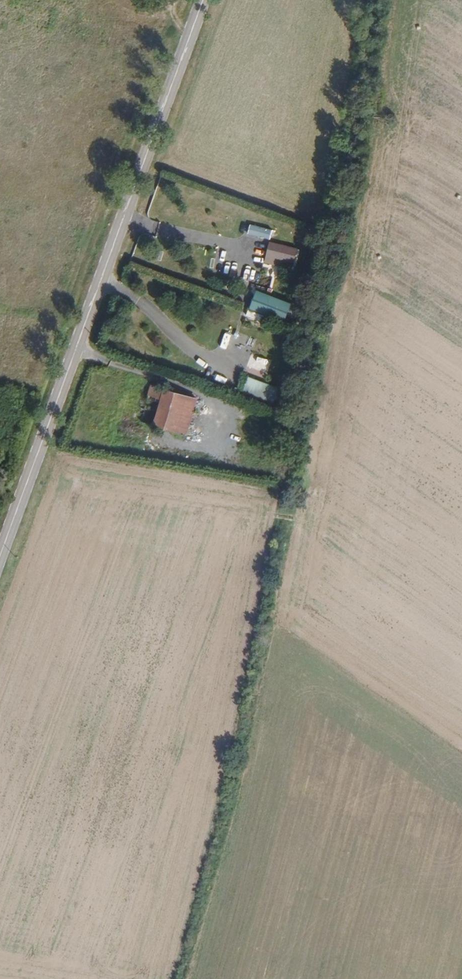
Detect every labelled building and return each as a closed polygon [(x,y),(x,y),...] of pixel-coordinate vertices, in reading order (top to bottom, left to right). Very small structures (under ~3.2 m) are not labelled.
[(252,223),(249,233),(271,239),(273,229),(252,223)] [(269,243),(264,265),(282,269),(287,247),(269,243)] [(259,291),(251,311),(286,327),(295,306),(259,291)] [(282,391),(250,380),(244,396),(276,407),(282,391)] [(198,400),(151,386),(139,425),(186,438),(198,400)]
